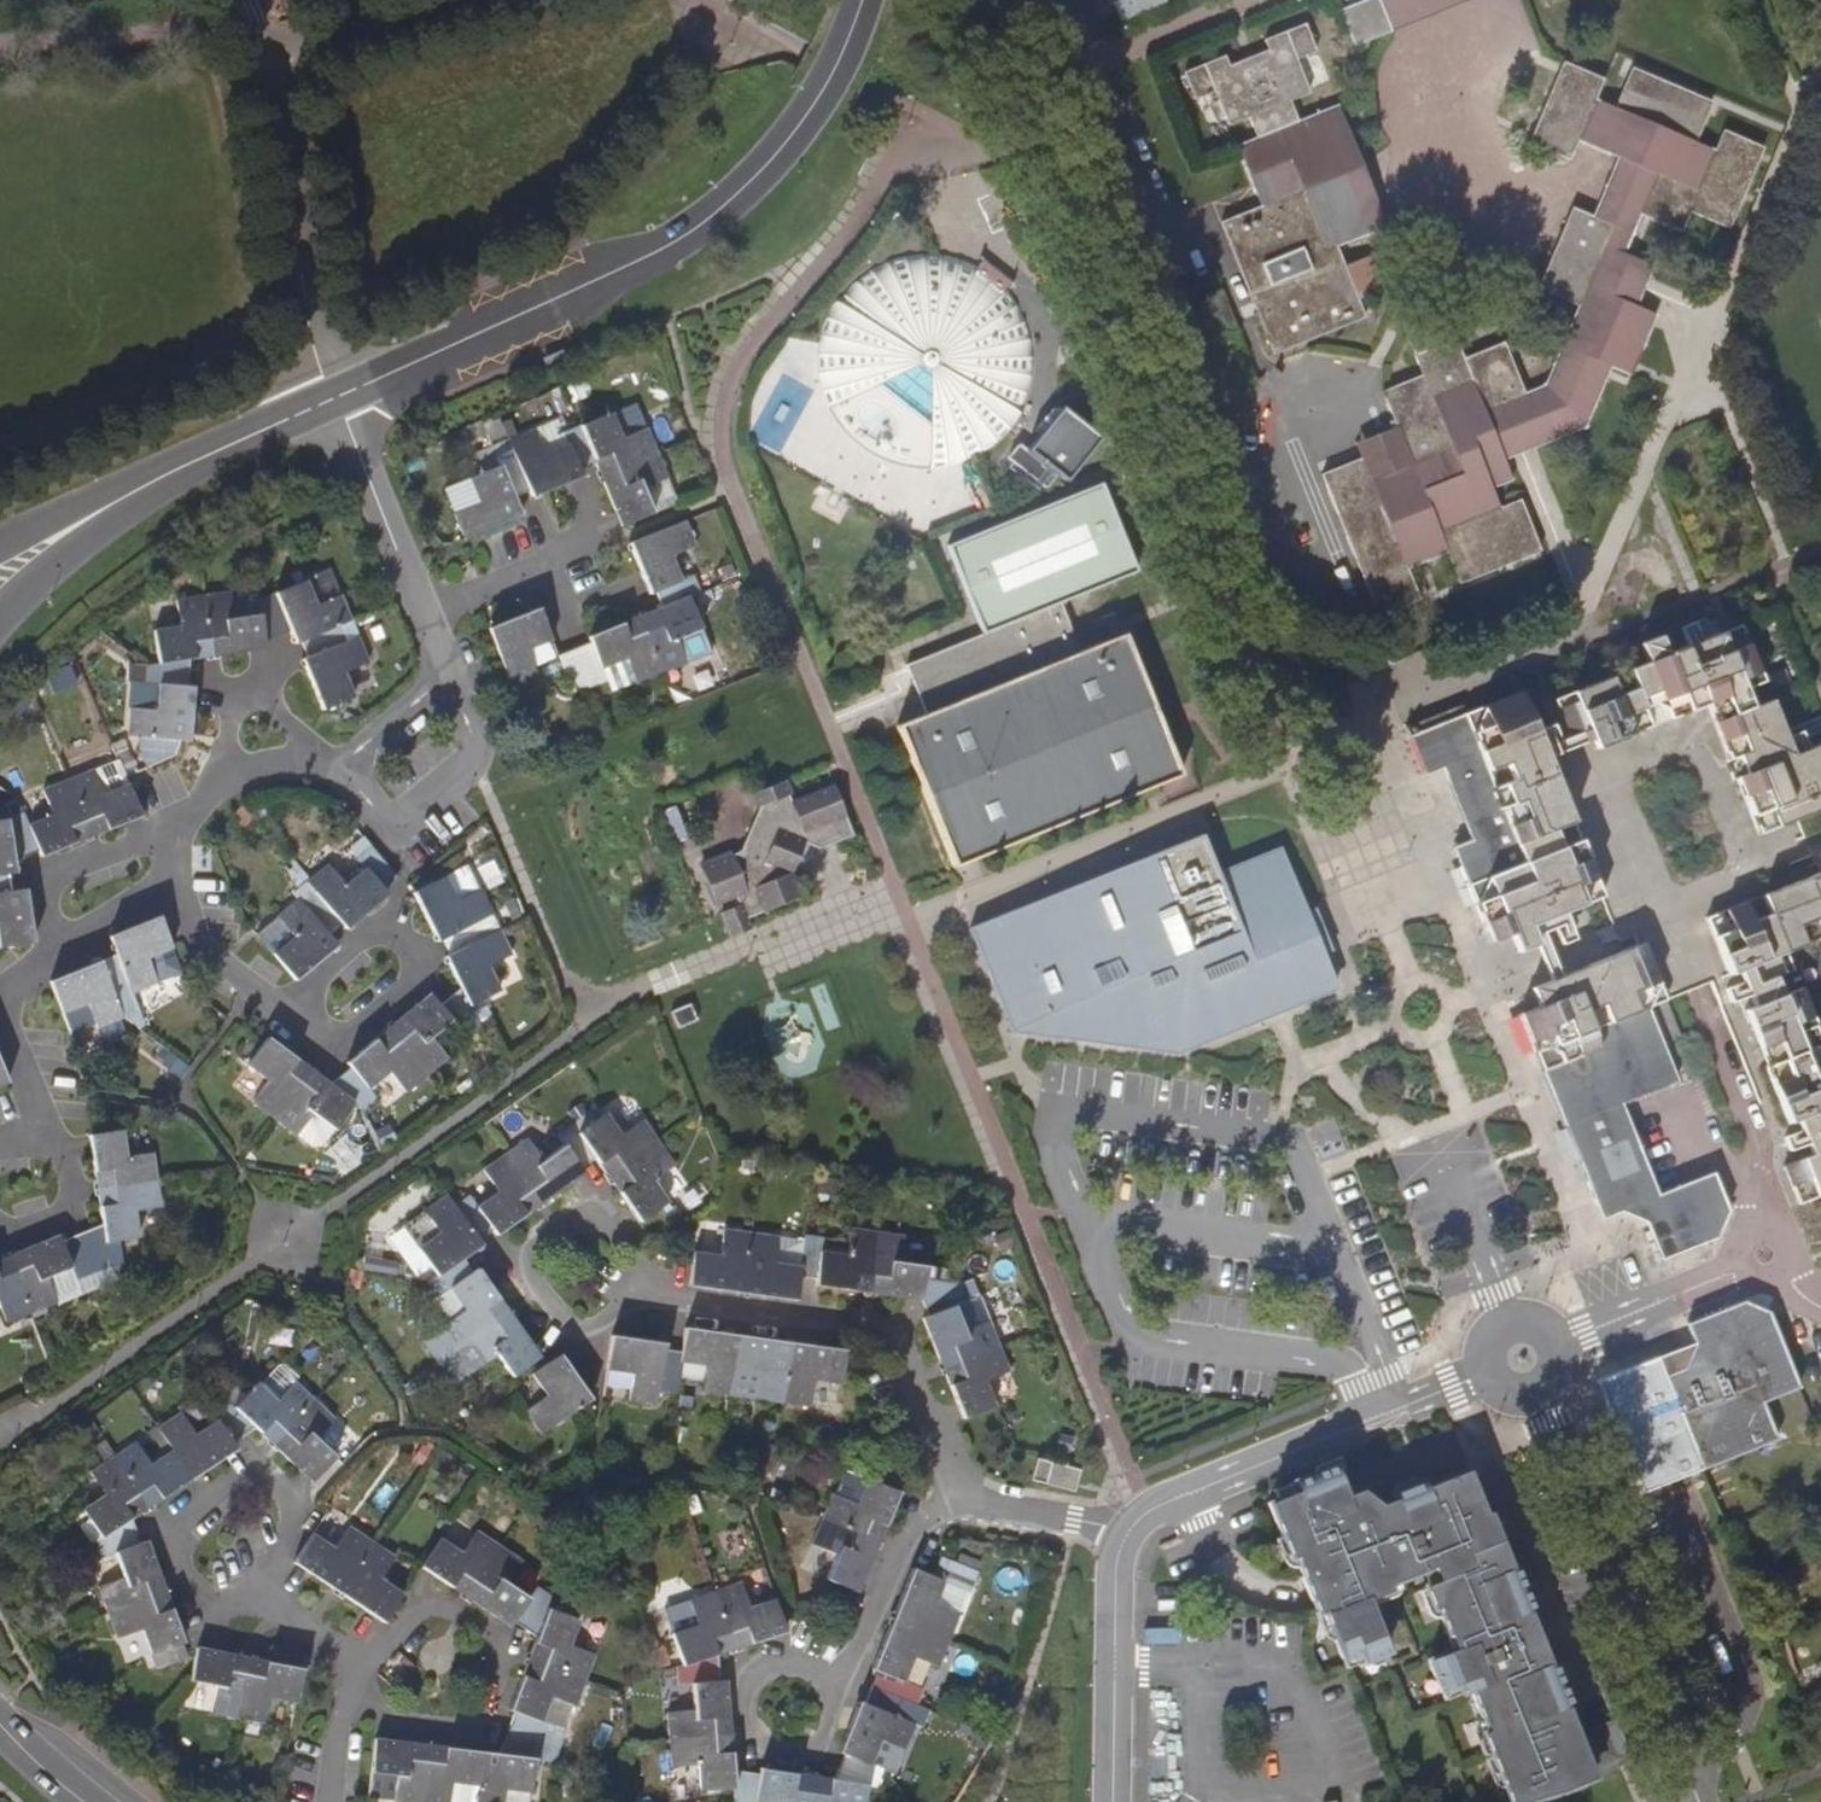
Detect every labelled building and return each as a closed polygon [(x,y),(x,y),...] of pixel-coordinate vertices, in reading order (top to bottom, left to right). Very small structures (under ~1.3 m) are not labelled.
[(1342,9),(1355,43),(1389,31),(1390,27),(1379,0),(1365,0),(1342,9)] [(1390,27),(1389,31),(1466,0),(1379,0),(1390,27)] [(1225,56),(1185,72),(1197,96),(1217,90),(1229,123),(1250,116),(1259,136),(1237,145),(1253,186),(1261,205),(1222,221),(1272,351),(1274,353),(1364,315),(1336,246),(1385,224),(1338,105),(1297,120),(1290,100),(1309,91),(1296,57),(1316,49),(1306,24),(1266,40),(1269,49),(1231,64),(1228,64),(1225,56)] [(1603,81),(1564,64),(1531,142),(1535,145),(1570,160),(1579,141),(1619,157),(1607,185),(1605,185),(1603,188),(1606,190),(1593,217),(1589,216),(1574,209),(1541,288),(1579,306),(1548,381),(1542,386),(1524,393),(1505,342),(1464,359),(1456,338),(1416,355),(1423,375),(1383,389),(1412,462),(1370,478),(1363,459),(1324,474),(1380,615),(1420,599),(1408,569),(1449,553),(1460,583),(1542,550),(1521,501),(1502,509),(1493,488),(1512,480),(1503,459),(1585,428),(1610,367),(1632,376),(1656,314),(1637,306),(1653,266),(1626,254),(1633,237),(1635,238),(1637,233),(1635,231),(1641,215),(1682,231),(1689,211),(1729,227),(1763,149),(1724,131),(1717,149),(1714,150),(1697,142),(1713,103),(1634,69),(1617,108),(1596,99),(1603,81)] [(1368,253),(1346,262),(1358,292),(1380,283),(1368,253)] [(928,471),(948,469),(966,464),(966,459),(978,454),(994,442),(1009,427),(1022,407),(1030,384),(1032,372),(1032,359),(1029,335),(1021,312),(1013,300),(1004,288),(997,290),(988,283),(978,276),(979,269),(956,260),(938,256),(921,255),(913,257),(903,259),(884,264),(859,280),(849,291),(841,300),(830,320),(824,342),(819,342),(818,363),(820,378),(824,396),(835,419),(848,437),(864,450),(888,463),(907,468),(928,471)] [(1233,331),(1239,329),(1223,288),(1217,292),(1210,302),(1209,314),(1214,323),(1223,330),(1233,331)] [(598,463),(603,475),(657,453),(637,405),(565,432),(580,469),(598,463)] [(1066,481),(1100,438),(1063,409),(1043,431),(1045,433),(1037,443),(1035,442),(1029,450),(1066,481)] [(582,475),(580,469),(565,432),(560,419),(510,439),(530,489),(533,495),(582,475)] [(514,496),(530,489),(510,439),(483,450),(490,470),(446,487),(466,536),(521,516),(514,496)] [(622,525),(654,512),(644,487),(667,478),(657,453),(603,475),(622,525)] [(654,512),(677,503),(667,478),(644,487),(654,512)] [(1174,777),(1180,775),(1125,635),(1080,653),(1060,603),(1137,572),(1105,493),(1102,483),(949,545),(984,635),(908,666),(927,714),(898,726),(954,867),(1174,777)] [(649,593),(656,590),(681,581),(671,556),(695,546),(685,521),(630,543),(649,593)] [(296,644),(301,643),(352,622),(333,571),(260,601),(265,640),(291,631),(296,644)] [(663,608),(639,617),(662,673),(687,663),(677,637),(701,628),(689,598),(700,593),(694,576),(681,581),(656,590),(663,608)] [(266,648),(265,640),(260,601),(251,605),(252,617),(235,620),(231,592),(204,596),(213,656),(266,648)] [(190,659),(213,656),(204,596),(152,603),(160,664),(148,666),(147,683),(160,684),(188,686),(190,659)] [(490,629),(511,684),(536,675),(527,648),(550,640),(539,609),(490,629)] [(591,643),(575,650),(590,687),(606,680),(611,693),(662,673),(639,617),(589,637),(591,643)] [(302,661),(323,711),(354,697),(345,673),(367,663),(352,622),(301,643),(307,659),(302,661)] [(1792,754),(1771,700),(1753,708),(1745,688),(1763,681),(1741,624),(1667,655),(1660,637),(1639,644),(1646,664),(1630,671),(1637,687),(1617,694),(1611,676),(1555,699),(1574,746),(1593,739),(1596,747),(1707,703),(1759,832),(1820,808),(1820,743),(1792,754)] [(1695,625),(1667,629),(1669,644),(1697,640),(1695,625)] [(575,650),(559,657),(577,706),(594,699),(590,687),(575,650)] [(594,699),(611,693),(606,680),(590,687),(594,699)] [(192,687),(188,686),(160,684),(158,710),(131,708),(129,735),(189,740),(192,687)] [(1406,729),(1424,774),(1442,767),(1471,840),(1454,848),(1491,941),(1508,934),(1515,952),(1534,945),(1528,926),(1603,896),(1522,693),(1465,715),(1462,707),(1444,714),(1406,729)] [(141,817),(129,786),(105,795),(95,773),(69,782),(90,837),(141,817)] [(734,934),(753,926),(749,915),(803,893),(794,870),(799,858),(803,859),(810,844),(820,849),(854,835),(834,787),(793,803),(784,781),(764,789),(755,793),(761,806),(742,848),(702,864),(717,902),(737,893),(741,903),(724,910),(734,934)] [(42,856),(90,837),(69,782),(45,792),(54,816),(29,826),(39,852),(42,856)] [(39,852),(29,826),(24,814),(7,820),(0,821),(0,877),(9,876),(16,875),(14,861),(39,852)] [(1214,843),(974,935),(1019,1041),(1185,1063),(1281,1026),(1354,998),(1321,927),(1288,853),(1228,875),(1214,843)] [(397,880),(371,848),(359,859),(367,869),(346,886),(329,866),(308,883),(343,925),(347,929),(388,895),(384,891),(397,880)] [(491,915),(480,891),(469,867),(444,880),(414,895),(440,946),(445,944),(452,956),(488,938),(481,921),(491,915)] [(1812,1156),(1784,1166),(1799,1205),(1820,1196),(1820,1043),(1799,988),(1780,996),(1772,977),(1791,970),(1785,951),(1820,937),(1820,934),(1819,926),(1820,925),(1820,873),(1764,896),(1770,913),(1751,921),(1744,904),(1707,918),(1727,975),(1739,971),(1753,1008),(1744,1012),(1788,1123),(1798,1119),(1812,1156)] [(9,876),(0,877),(0,948),(2,947),(33,943),(26,890),(12,892),(9,876)] [(329,935),(343,925),(308,883),(294,894),(300,901),(258,935),(296,981),(338,946),(329,935)] [(118,955),(102,962),(117,999),(156,982),(147,958),(173,949),(160,918),(111,938),(118,955)] [(447,959),(462,991),(469,1006),(498,992),(488,968),(512,955),(501,931),(488,938),(452,956),(447,959)] [(1518,1022),(1603,1226),(1620,1219),(1648,1230),(1655,1249),(1662,1266),(1717,1245),(1730,1220),(1714,1181),(1659,1203),(1623,1114),(1678,1090),(1662,1048),(1681,1040),(1646,959),(1530,1004),(1534,1016),(1518,1022)] [(51,982),(71,1032),(96,1022),(99,1028),(124,1018),(117,999),(102,962),(51,982)] [(431,996),(389,1030),(427,1076),(448,1060),(431,1037),(451,1021),(466,1040),(480,1028),(469,1006),(462,991),(440,1007),(431,996)] [(678,1028),(697,1021),(690,1004),(671,1012),(678,1028)] [(349,1063),(352,1068),(368,1089),(389,1072),(407,1094),(427,1076),(389,1030),(349,1063)] [(267,1041),(263,1047),(248,1068),(269,1083),(255,1104),(275,1119),(311,1072),(267,1041)] [(331,1086),(311,1072),(275,1119),(314,1147),(322,1146),(354,1104),(363,1111),(377,1100),(368,1089),(352,1068),(331,1086)] [(596,1159),(610,1179),(659,1144),(644,1121),(621,1137),(607,1115),(597,1122),(590,1114),(558,1137),(565,1147),(582,1169),(596,1159)] [(90,1137),(99,1191),(157,1182),(152,1154),(127,1158),(123,1132),(94,1136),(90,1137)] [(584,1172),(582,1169),(565,1147),(545,1162),(529,1139),(506,1155),(540,1203),(584,1172)] [(640,1221),(660,1207),(667,1201),(653,1181),(674,1167),(659,1144),(610,1179),(640,1221)] [(496,1234),(540,1203),(506,1155),(483,1172),(499,1194),(480,1209),(471,1197),(456,1207),(478,1239),(492,1229),(496,1234)] [(104,1225),(78,1235),(93,1271),(121,1259),(113,1240),(138,1236),(135,1210),(161,1206),(157,1182),(99,1191),(104,1225)] [(482,1244),(478,1239),(456,1207),(448,1197),(425,1212),(440,1234),(419,1249),(437,1276),(429,1282),(439,1296),(472,1272),(462,1258),(482,1244)] [(403,1227),(419,1249),(440,1234),(425,1212),(403,1227)] [(690,1285),(743,1293),(751,1233),(724,1229),(721,1256),(694,1252),(690,1285)] [(816,1284),(868,1292),(877,1233),(851,1229),(847,1254),(821,1250),(823,1238),(804,1235),(800,1267),(799,1276),(816,1278),(816,1284)] [(796,1300),(799,1276),(800,1267),(775,1263),(777,1237),(751,1233),(743,1293),(796,1300)] [(868,1292),(920,1299),(925,1279),(945,1281),(946,1269),(900,1262),(903,1236),(877,1233),(868,1292)] [(58,1235),(7,1256),(31,1311),(56,1300),(55,1298),(81,1286),(77,1278),(93,1271),(78,1235),(61,1241),(58,1235)] [(0,1259),(0,1307),(6,1321),(31,1311),(7,1256),(0,1259)] [(381,1277),(420,1280),(421,1270),(382,1267),(381,1277)] [(478,1269),(472,1272),(439,1296),(433,1299),(448,1322),(443,1325),(458,1347),(508,1313),(478,1269)] [(922,1319),(943,1369),(998,1345),(988,1321),(963,1330),(953,1305),(966,1300),(960,1283),(945,1281),(925,1279),(920,1299),(928,1316),(922,1319)] [(977,1295),(966,1300),(953,1305),(963,1330),(988,1321),(977,1295)] [(1665,1377),(1702,1470),(1777,1439),(1763,1402),(1799,1387),(1771,1314),(1741,1301),(1688,1322),(1694,1343),(1684,1368),(1665,1377)] [(538,1356),(508,1313),(458,1347),(475,1370),(497,1354),(511,1376),(535,1359),(538,1356)] [(686,1328),(682,1352),(681,1361),(707,1364),(704,1391),(730,1395),(733,1368),(738,1335),(686,1328)] [(791,1343),(738,1335),(733,1368),(761,1371),(757,1399),(783,1402),(791,1343)] [(613,1336),(608,1369),(633,1372),(631,1400),(656,1403),(659,1390),(677,1393),(681,1361),(682,1352),(665,1349),(665,1344),(613,1336)] [(844,1351),(791,1343),(783,1402),(809,1406),(813,1380),(840,1383),(842,1375),(844,1351)] [(1641,1494),(1702,1470),(1665,1377),(1684,1368),(1694,1343),(1596,1382),(1641,1494)] [(964,1416),(991,1406),(994,1405),(984,1380),(1008,1370),(998,1345),(943,1369),(964,1416)] [(561,1354),(541,1367),(532,1372),(548,1395),(526,1411),(542,1433),(582,1403),(590,1398),(561,1354)] [(703,1388),(704,1366),(684,1365),(683,1387),(703,1388)] [(257,1429),(274,1445),(315,1401),(294,1382),(276,1401),(257,1383),(234,1407),(227,1399),(211,1409),(213,1412),(233,1443),(257,1429)] [(313,1481),(335,1457),(316,1439),(334,1418),(315,1401),(274,1445),(313,1481)] [(236,1449),(233,1443),(213,1412),(205,1417),(210,1426),(197,1436),(181,1414),(160,1429),(192,1478),(236,1449)] [(149,1506),(192,1478),(160,1429),(153,1432),(167,1455),(151,1465),(136,1444),(117,1456),(149,1506)] [(131,1518),(149,1506),(117,1456),(93,1472),(107,1495),(79,1512),(96,1539),(102,1557),(113,1553),(140,1544),(131,1518)] [(1071,1490),(1078,1468),(1038,1456),(1038,1458),(1032,1479),(1071,1490)] [(1332,1475),(1328,1466),(1288,1482),(1292,1491),(1332,1475)] [(1078,1468),(1071,1490),(1075,1491),(1081,1468),(1078,1468)] [(1264,1502),(1286,1558),(1290,1556),(1313,1613),(1319,1610),(1338,1658),(1358,1650),(1361,1659),(1379,1652),(1358,1600),(1379,1591),(1376,1585),(1417,1568),(1430,1597),(1403,1607),(1436,1689),(1454,1682),(1458,1692),(1466,1689),(1482,1729),(1478,1730),(1507,1801),(1517,1801),(1556,1789),(1629,1760),(1612,1717),(1572,1734),(1561,1705),(1565,1704),(1547,1660),(1544,1662),(1523,1610),(1527,1608),(1510,1565),(1505,1567),(1483,1511),(1479,1512),(1461,1469),(1419,1486),(1417,1480),(1386,1493),(1389,1498),(1374,1504),(1355,1489),(1340,1495),(1332,1475),(1292,1491),(1264,1502)] [(845,1470),(835,1494),(857,1503),(866,1479),(845,1470)] [(897,1491),(891,1489),(866,1479),(857,1503),(835,1494),(833,1493),(822,1519),(877,1542),(897,1491)] [(858,1591),(877,1542),(822,1519),(812,1544),(837,1554),(827,1578),(850,1587),(858,1591)] [(296,1562),(339,1592),(372,1543),(349,1528),(334,1549),(313,1535),(296,1562)] [(421,1567),(465,1597),(499,1547),(477,1532),(462,1553),(441,1539),(421,1567)] [(145,1542),(140,1544),(113,1553),(123,1579),(100,1588),(108,1612),(165,1592),(145,1542)] [(383,1621),(401,1595),(379,1580),(394,1557),(372,1543),(339,1592),(383,1621)] [(514,1621),(537,1636),(547,1609),(551,1597),(537,1588),(529,1598),(507,1584),(521,1563),(499,1547),(465,1597),(510,1626),(514,1621)] [(941,1558),(931,1576),(943,1581),(964,1589),(971,1569),(941,1558)] [(911,1570),(892,1618),(948,1640),(958,1616),(933,1606),(943,1581),(931,1576),(929,1576),(911,1570)] [(785,1631),(774,1599),(750,1608),(741,1583),(714,1591),(735,1649),(785,1631)] [(717,1655),(735,1649),(714,1591),(689,1600),(698,1625),(673,1634),(682,1664),(677,1664),(680,1685),(692,1683),(719,1682),(717,1655)] [(183,1641),(165,1592),(108,1612),(118,1638),(142,1629),(151,1654),(162,1651),(166,1663),(186,1655),(181,1642),(183,1641)] [(537,1636),(528,1659),(585,1680),(594,1655),(570,1646),(578,1620),(547,1609),(537,1636)] [(878,1671),(872,1688),(909,1703),(917,1706),(924,1689),(904,1682),(914,1656),(939,1666),(948,1640),(892,1618),(872,1669),(878,1671)] [(198,1647),(197,1652),(191,1680),(216,1686),(211,1711),(238,1718),(250,1658),(198,1647)] [(303,1669),(250,1658),(238,1718),(264,1723),(270,1698),(296,1703),(303,1669)] [(517,1712),(511,1727),(548,1743),(542,1759),(556,1764),(568,1731),(559,1728),(541,1721),(550,1696),(569,1702),(576,1705),(585,1680),(528,1659),(510,1710),(517,1712)] [(725,1681),(719,1682),(692,1683),(694,1709),(668,1711),(670,1738),(729,1733),(725,1681)] [(840,1752),(845,1754),(871,1763),(881,1738),(905,1748),(915,1723),(903,1719),(909,1703),(872,1688),(865,1705),(859,1702),(840,1752)] [(559,1728),(569,1702),(550,1696),(541,1721),(559,1728)] [(482,1752),(476,1801),(504,1801),(506,1790),(532,1793),(535,1759),(542,1759),(548,1743),(511,1727),(501,1754),(482,1752)] [(729,1733),(670,1738),(673,1766),(699,1765),(701,1791),(734,1788),(736,1801),(756,1801),(760,1774),(733,1770),(729,1733)] [(370,1796),(396,1799),(396,1801),(422,1801),(429,1746),(377,1739),(370,1796)] [(429,1746),(422,1801),(476,1801),(482,1752),(429,1746)] [(813,1777),(810,1801),(865,1801),(867,1786),(875,1787),(884,1768),(871,1763),(845,1754),(835,1780),(813,1777)] [(760,1774),(756,1801),(760,1801),(810,1801),(813,1777),(762,1769),(760,1774)]
